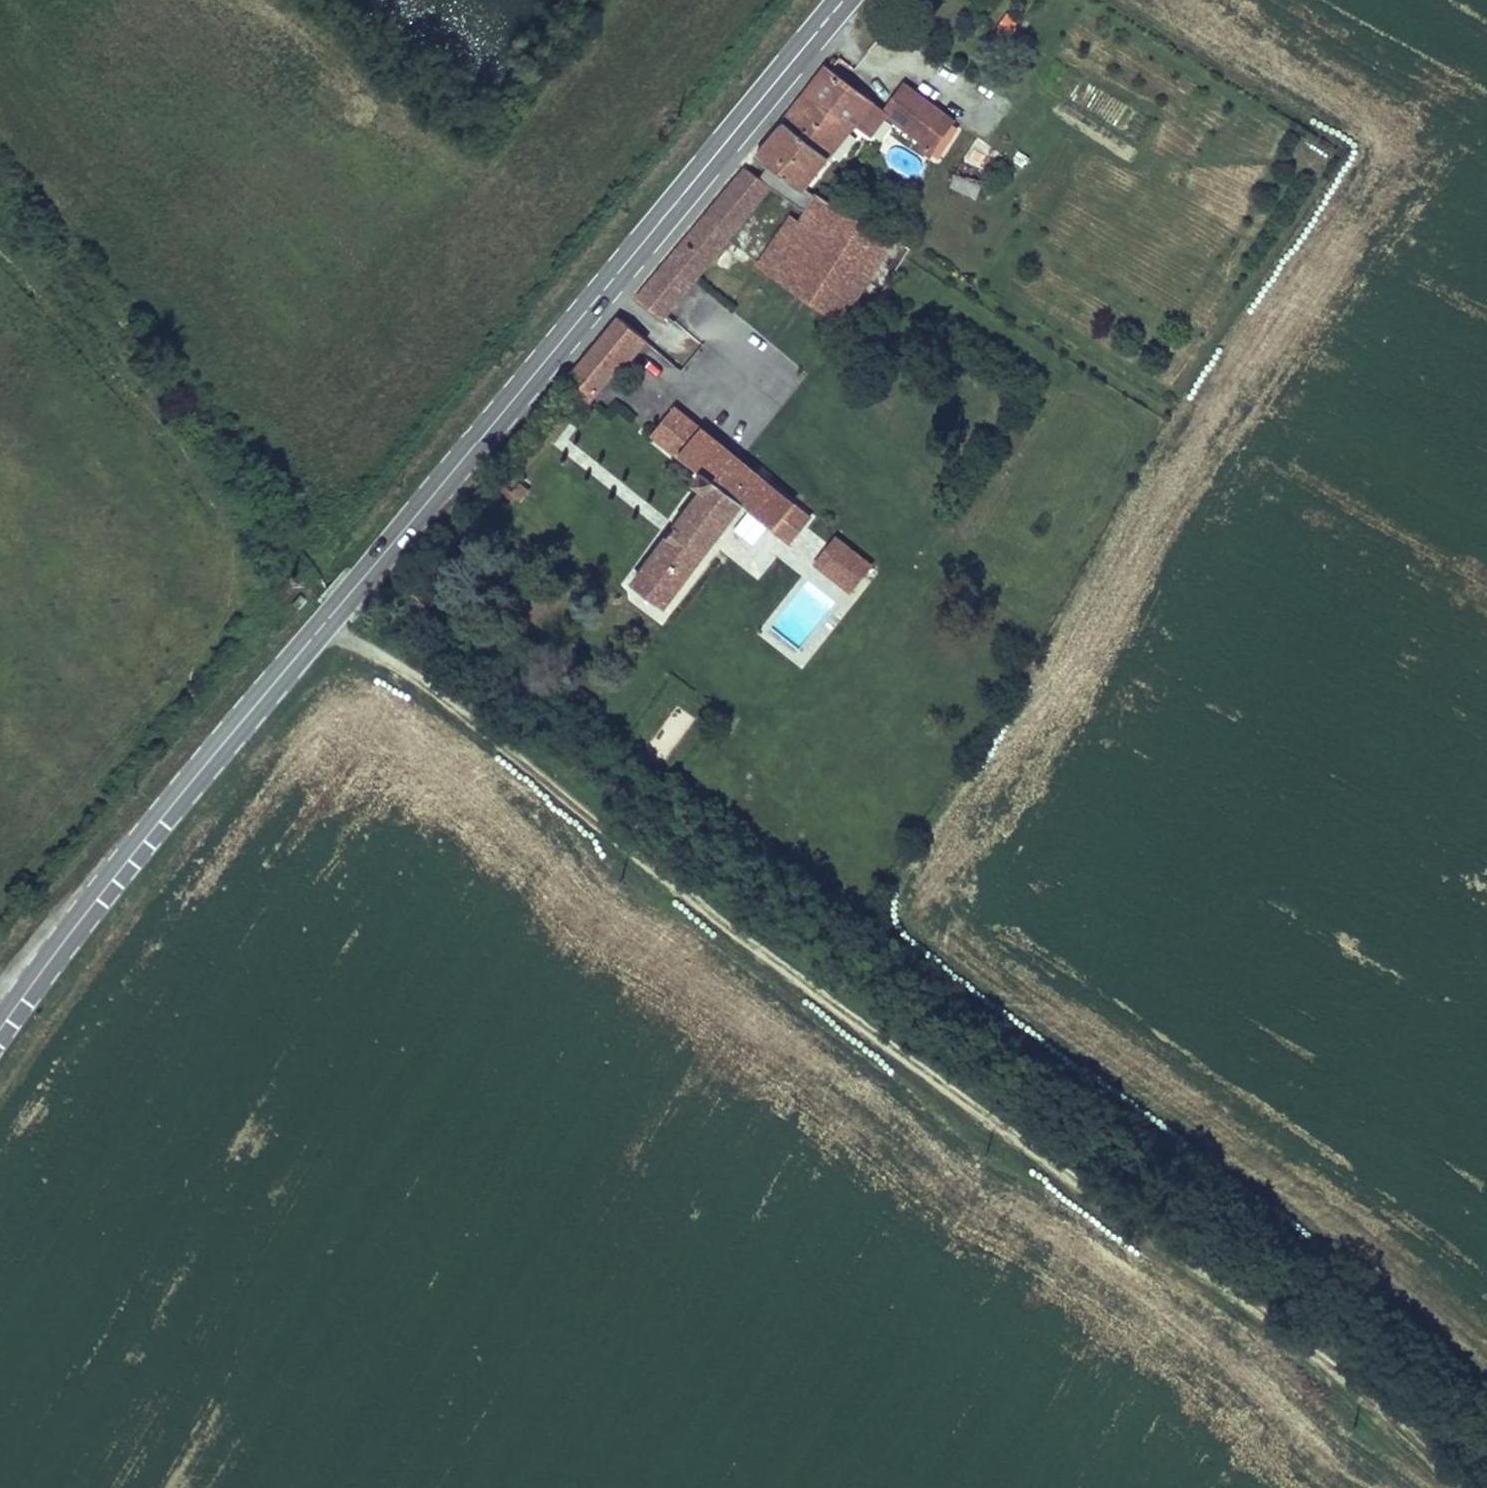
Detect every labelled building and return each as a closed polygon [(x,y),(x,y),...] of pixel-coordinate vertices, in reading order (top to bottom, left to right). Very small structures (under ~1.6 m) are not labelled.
[(1011,38),(1001,31),(993,43),(1002,50),(1011,38)] [(937,156),(956,125),(906,85),(884,111),(828,70),(784,123),(829,159),(835,153),(859,125),(872,135),(875,134),(888,119),(921,144),(937,156)] [(829,159),(784,123),(757,157),(773,168),(763,180),(806,211),(814,197),(808,194),(805,191),(829,159)] [(937,156),(921,144),(917,150),(932,162),(937,156)] [(958,177),(983,187),(988,174),(964,163),(958,177)] [(763,180),(748,169),(640,298),(667,320),(696,283),(762,201),(790,221),(760,267),(798,292),(847,215),(814,197),(806,211),(763,180)] [(976,202),(983,187),(958,177),(952,190),(976,202)] [(849,214),(847,215),(798,292),(859,334),(911,252),(886,236),(849,214)] [(645,339),(623,320),(606,340),(575,379),(570,386),(592,403),(635,352),(645,339)] [(813,519),(677,409),(654,437),(668,448),(670,452),(698,474),(697,479),(697,484),(705,489),(702,495),(672,536),(635,583),(666,608),(723,533),(746,504),(773,526),(795,543),(813,519)] [(863,557),(842,540),(822,565),(856,591),(866,579),(853,569),(863,557)] [(853,569),(866,579),(876,567),(863,557),(853,569)]
